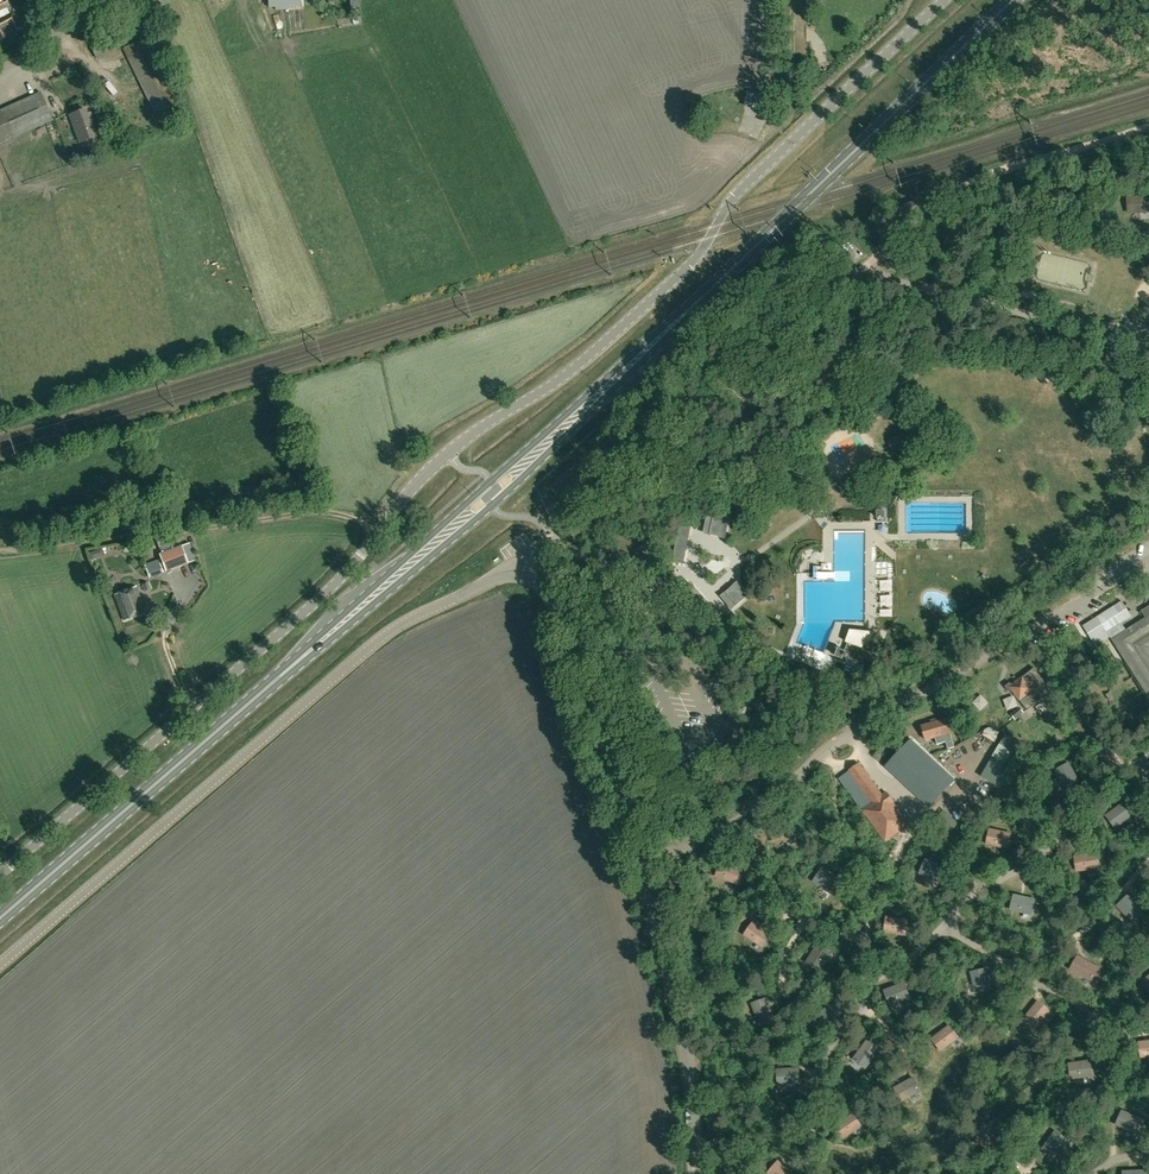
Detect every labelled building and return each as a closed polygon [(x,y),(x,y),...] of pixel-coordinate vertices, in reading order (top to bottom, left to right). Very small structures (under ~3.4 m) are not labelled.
[(7,9),(10,7),(6,0),(2,0),(0,1),(0,40),(20,29),(12,13),(9,14),(7,9)] [(868,0),(846,0),(846,8),(868,8),(868,0)] [(837,21),(853,21),(853,9),(836,10),(837,21)] [(123,49),(154,112),(178,101),(147,37),(123,49)] [(111,94),(116,101),(123,96),(118,88),(111,94)] [(53,120),(40,93),(0,111),(0,144),(53,120)] [(81,143),(84,152),(94,148),(91,139),(97,137),(88,114),(87,115),(85,110),(70,115),(80,143),(81,143)] [(761,160),(767,146),(759,142),(753,157),(761,160)] [(1127,198),(1129,213),(1148,211),(1148,196),(1127,198)] [(916,201),(896,207),(899,217),(919,211),(916,201)] [(890,446),(893,451),(899,451),(905,448),(904,441),(901,436),(895,436),(889,440),(890,446)] [(848,442),(855,461),(853,461),(855,465),(864,462),(858,445),(861,444),(859,438),(848,442)] [(839,447),(849,467),(854,465),(844,444),(839,447)] [(711,518),(707,533),(721,536),(725,520),(711,518)] [(673,561),(683,563),(691,523),(681,521),(673,561)] [(189,564),(183,547),(161,555),(167,572),(189,564)] [(155,578),(164,576),(163,570),(153,572),(155,578)] [(736,585),(724,595),(735,607),(746,598),(736,585)] [(685,592),(706,618),(714,611),(693,586),(685,592)] [(137,587),(116,595),(125,621),(147,613),(137,587)] [(1123,601),(1085,626),(1098,646),(1110,637),(1112,640),(1126,631),(1121,624),(1132,616),(1123,601)] [(1143,612),(1147,618),(1126,631),(1112,640),(1147,693),(1148,692),(1148,608),(1143,612)] [(871,645),(869,644),(873,632),(851,629),(847,641),(848,641),(845,650),(839,648),(836,656),(842,658),(841,659),(845,661),(846,657),(868,665),(873,655),(876,656),(880,645),(873,642),(871,645)] [(817,653),(808,656),(811,666),(820,663),(817,653)] [(822,656),(819,663),(828,666),(830,659),(822,656)] [(1029,710),(1053,692),(1034,668),(1013,685),(1011,682),(1005,686),(1009,692),(1012,689),(1029,710)] [(672,671),(677,681),(681,679),(677,669),(672,671)] [(759,699),(753,704),(760,713),(766,708),(759,699)] [(922,725),(926,740),(935,738),(937,744),(946,742),(948,749),(955,747),(951,733),(947,718),(922,725)] [(1011,752),(1017,743),(1005,736),(1000,745),(1011,752)] [(905,745),(886,767),(929,804),(948,783),(905,745)] [(971,750),(966,752),(969,764),(974,763),(971,750)] [(962,752),(952,756),(957,767),(966,763),(962,752)] [(894,802),(886,792),(883,795),(859,763),(839,778),(885,841),(908,824),(893,803),(894,802)] [(1069,763),(1055,770),(1065,789),(1079,781),(1069,763)] [(1137,812),(1128,800),(1106,815),(1115,828),(1137,812)] [(771,827),(775,841),(795,837),(791,822),(771,827)] [(987,843),(1007,848),(1011,833),(990,828),(987,843)] [(1075,856),(1077,871),(1098,868),(1095,853),(1075,856)] [(945,868),(926,860),(920,874),(939,882),(945,868)] [(716,876),(736,882),(741,868),(721,861),(716,876)] [(831,893),(839,880),(822,869),(814,881),(831,893)] [(1032,913),(1035,899),(1015,894),(1012,909),(1032,913)] [(1145,912),(1128,895),(1117,906),(1134,923),(1145,912)] [(905,935),(907,919),(887,916),(884,931),(905,935)] [(745,934),(762,946),(771,934),(753,922),(745,934)] [(819,944),(807,962),(820,970),(831,953),(819,944)] [(1091,981),(1099,967),(1078,956),(1070,969),(1091,981)] [(986,969),(971,972),(976,993),(991,989),(986,969)] [(885,990),(890,1004),(910,997),(904,983),(885,990)] [(752,1003),(760,1026),(774,1021),(766,998),(752,1003)] [(1025,1018),(1036,1028),(1050,1012),(1038,1002),(1025,1018)] [(830,1003),(817,1019),(828,1029),(842,1013),(830,1003)] [(958,1038),(949,1026),(932,1038),(941,1051),(958,1038)] [(880,1049),(868,1040),(854,1059),(866,1068),(880,1049)] [(1141,1057),(1148,1056),(1148,1041),(1139,1042),(1141,1057)] [(1069,1064),(1072,1079),(1093,1075),(1091,1060),(1069,1064)] [(778,1069),(778,1084),(799,1083),(798,1068),(778,1069)] [(920,1091),(913,1078),(895,1088),(902,1101),(920,1091)] [(1144,1120),(1122,1110),(1116,1125),(1138,1134),(1144,1120)] [(844,1137),(861,1125),(853,1113),(836,1125),(844,1137)] [(983,1122),(976,1142),(990,1147),(998,1128),(983,1122)] [(1043,1148),(1055,1157),(1068,1140),(1055,1131),(1043,1148)] [(768,1172),(771,1173),(794,1173),(778,1161),(768,1172)]
